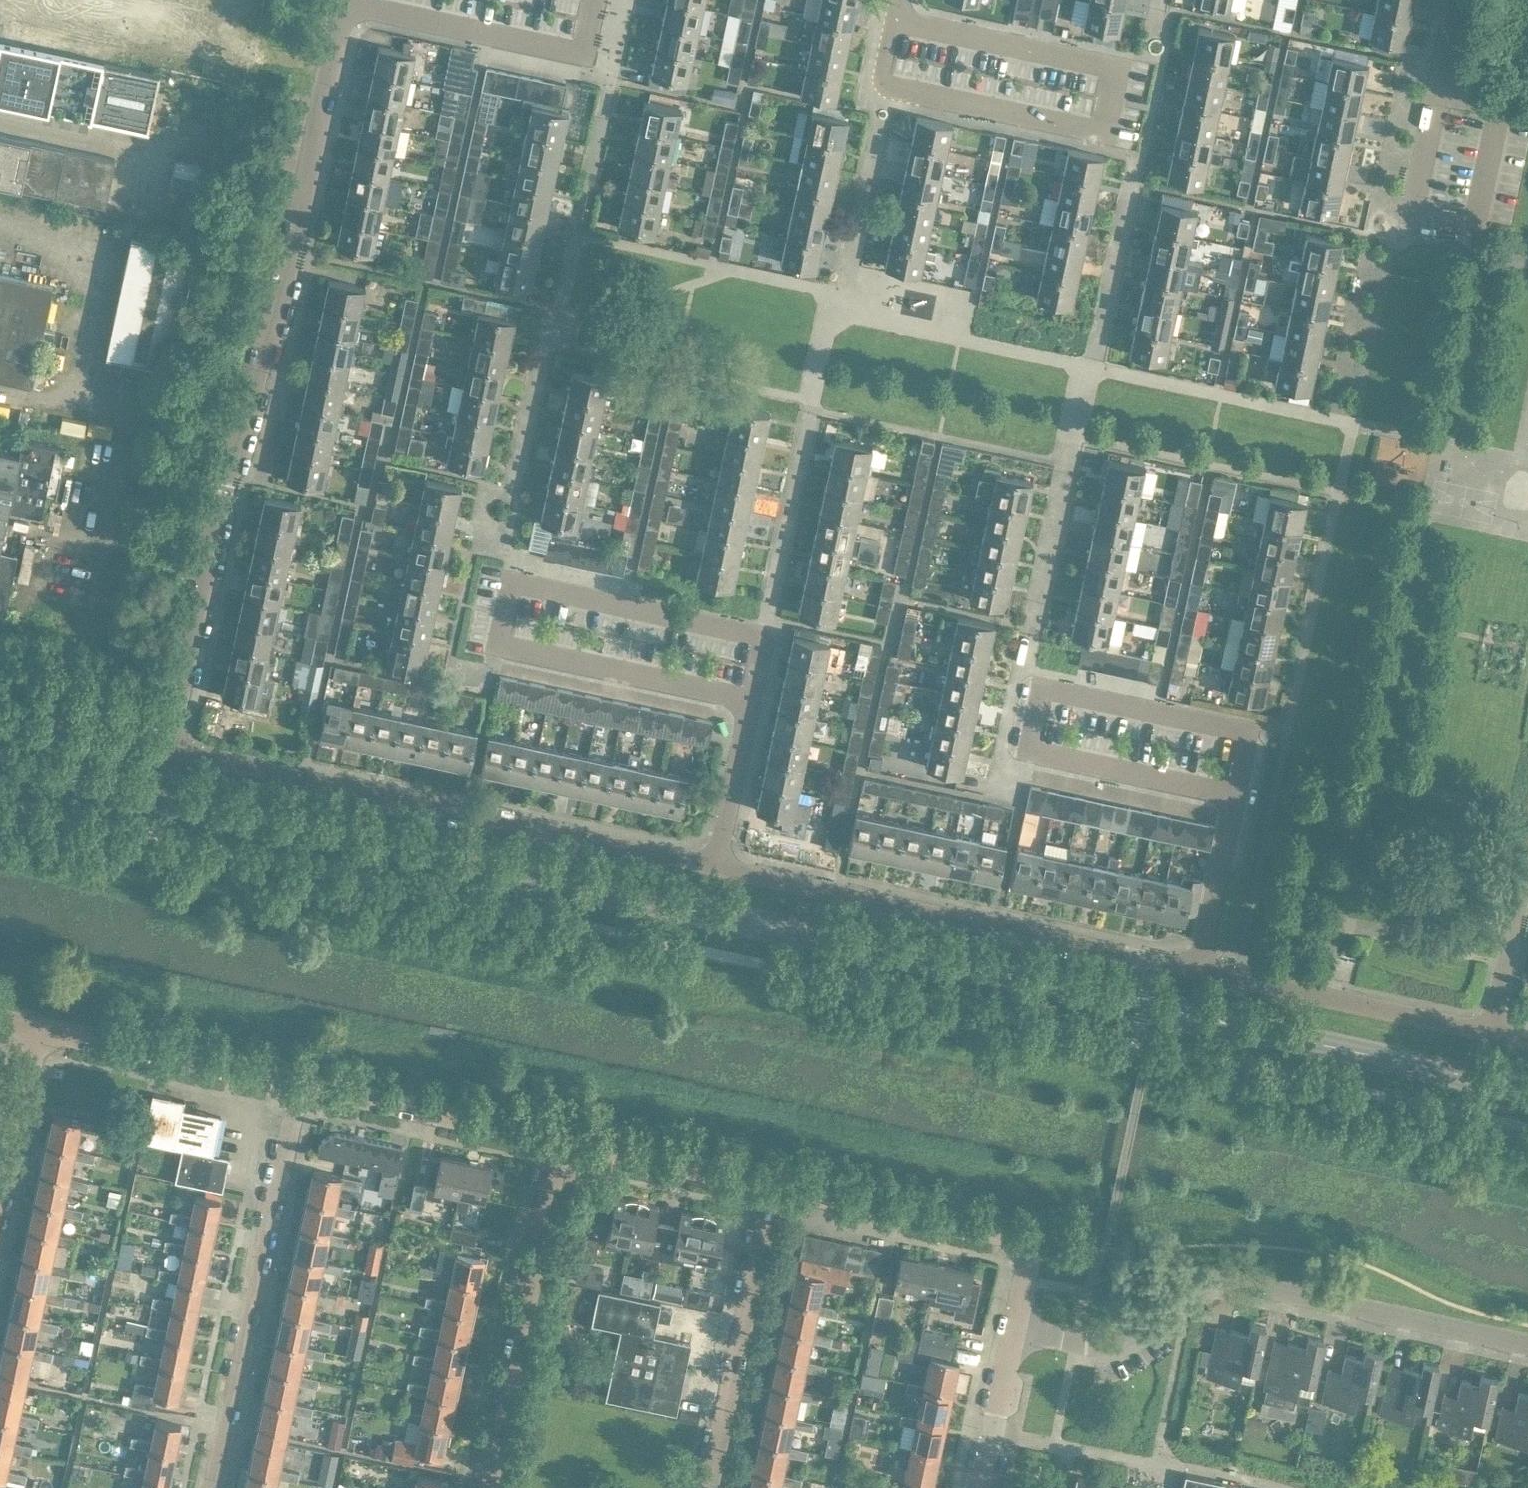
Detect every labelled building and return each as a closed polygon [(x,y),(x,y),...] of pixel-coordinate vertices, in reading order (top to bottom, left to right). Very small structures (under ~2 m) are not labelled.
[(668,0),(666,0),(661,25),(696,32),(701,7),(668,0)] [(726,13),(727,13),(739,16),(751,19),(753,10),(741,8),(743,0),(729,0),(726,13)] [(753,10),(755,0),(743,0),(741,8),(753,10)] [(849,27),(855,2),(844,0),(820,0),(815,20),(849,27)] [(1014,10),(1016,0),(1002,0),(1001,7),(1014,10)] [(1014,18),(1030,22),(1035,0),(1017,0),(1014,18)] [(1038,15),(1055,19),(1059,0),(1041,0),(1038,15)] [(1091,0),(1088,0),(1083,23),(1082,23),(1081,25),(1118,33),(1118,31),(1117,31),(1122,7),(1091,0)] [(1191,0),(1228,8),(1228,7),(1227,7),(1228,0),(1191,0)] [(1374,12),(1408,19),(1412,0),(1376,0),(1374,12)] [(1281,20),(1283,20),(1291,22),(1294,8),(1284,6),(1281,20)] [(1312,12),(1302,10),(1300,24),(1309,26),(1312,12)] [(1408,19),(1374,12),(1365,11),(1360,36),(1404,45),(1405,43),(1403,43),(1408,19)] [(736,32),(748,35),(751,19),(739,16),(736,32)] [(849,27),(815,20),(806,18),(804,27),(813,29),(810,45),(844,52),(849,27)] [(756,33),(766,36),(770,21),(759,19),(756,33)] [(1312,26),(1309,26),(1300,24),(1298,33),(1311,36),(1312,26)] [(696,32),(661,25),(656,49),(690,57),(696,32)] [(1193,54),(1227,61),(1232,38),(1233,38),(1234,36),(1197,28),(1197,30),(1199,30),(1193,54)] [(1266,33),(1248,29),(1246,37),(1264,41),(1266,33)] [(766,36),(756,33),(753,46),(764,48),(766,36)] [(372,72),(409,80),(414,55),(423,57),(425,46),(397,40),(395,50),(377,46),(372,72)] [(47,111),(87,119),(91,120),(103,63),(102,63),(0,41),(0,101),(47,111)] [(730,56),(742,59),(746,43),(734,41),(730,56)] [(1265,58),(1275,60),(1278,46),(1268,44),(1265,58)] [(844,52),(810,45),(805,69),(839,76),(844,52)] [(1296,50),(1294,49),(1286,48),(1283,62),(1293,64),(1296,50)] [(690,57),(656,49),(650,73),(649,73),(648,75),(686,83),(687,82),(685,81),(690,57)] [(1227,61),(1193,54),(1188,79),(1222,86),(1227,61)] [(1326,82),(1360,89),(1365,65),(1367,66),(1367,64),(1331,57),(1330,58),(1331,58),(1326,82)] [(103,63),(91,120),(148,132),(148,130),(147,130),(159,75),(103,63)] [(725,81),(737,84),(740,68),(729,65),(725,81)] [(461,82),(473,84),(476,68),(464,66),(461,82)] [(491,91),(496,70),(485,68),(480,89),(491,91)] [(759,71),(749,68),(745,82),(756,85),(759,71)] [(839,76),(805,69),(800,93),(799,93),(798,94),(835,102),(835,101),(833,100),(839,76)] [(503,94),(507,72),(496,70),(491,91),(503,94)] [(409,80),(372,72),(366,97),(403,105),(409,80)] [(514,96),(519,75),(507,72),(503,94),(514,96)] [(526,99),(530,77),(519,75),(514,96),(522,98),(526,99)] [(537,102),(542,79),(530,77),(526,99),(537,102)] [(548,104),(553,82),(542,79),(537,102),(548,104)] [(1222,86),(1188,79),(1183,103),(1216,110),(1222,86)] [(1257,94),(1267,96),(1270,82),(1260,80),(1257,94)] [(560,107),(565,84),(553,82),(548,104),(560,107)] [(1321,107),(1355,114),(1360,89),(1326,82),(1321,107)] [(1288,87),(1278,84),(1275,98),(1285,100),(1288,87)] [(455,107),(467,109),(471,93),(459,91),(455,107)] [(1267,96),(1257,94),(1254,108),(1264,110),(1267,96)] [(403,105),(366,97),(361,121),(398,129),(403,105)] [(524,131),(562,138),(567,112),(559,111),(560,107),(548,104),(537,102),(526,99),(522,98),(521,105),(528,112),(524,131)] [(1275,98),(1272,112),(1282,114),(1285,100),(1275,98)] [(1238,120),(1248,122),(1251,100),(1241,99),(1238,120)] [(757,116),(760,103),(760,102),(750,100),(747,114),(757,116)] [(639,128),(673,136),(679,111),(680,111),(681,109),(643,101),(643,103),(644,103),(639,128)] [(489,106),(477,103),(473,120),(486,122),(489,106)] [(1216,110),(1183,103),(1178,128),(1211,136),(1216,110)] [(1316,132),(1350,139),(1355,114),(1321,107),(1316,132)] [(806,138),(840,146),(846,122),(847,122),(847,120),(810,112),(810,114),(811,115),(806,138)] [(450,131),(462,134),(465,118),(453,115),(450,131)] [(952,125),(952,124),(915,116),(914,117),(916,118),(911,142),(945,149),(950,125),(952,125)] [(398,129),(361,121),(356,146),(393,154),(398,129)] [(721,137),(733,140),(737,124),(724,121),(721,137)] [(484,131),(472,128),(468,144),(480,147),(484,131)] [(673,136),(639,128),(633,153),(668,160),(673,136)] [(1208,150),(1211,136),(1178,128),(1172,153),(1206,160),(1216,162),(1218,152),(1208,150)] [(1257,145),(1259,131),(1250,129),(1247,143),(1257,145)] [(562,138),(524,131),(519,155),(556,163),(562,138)] [(1311,156),(1344,164),(1350,139),(1316,132),(1311,156)] [(992,148),(1002,150),(1005,135),(995,133),(992,148)] [(1277,135),(1268,133),(1265,147),(1275,149),(1277,135)] [(0,135),(0,184),(105,207),(115,159),(0,135)] [(752,138),(742,136),(739,150),(750,152),(752,138)] [(1020,154),(1023,139),(1013,137),(1010,152),(1020,154)] [(801,163),(835,170),(840,146),(806,138),(801,163)] [(445,156),(457,158),(460,142),(448,140),(445,156)] [(940,173),(945,149),(911,142),(906,166),(940,173)] [(1247,143),(1244,157),(1254,159),(1257,145),(1247,143)] [(393,154),(356,146),(351,170),(387,178),(393,154)] [(713,170),(726,173),(731,149),(719,146),(713,170)] [(1265,147),(1262,161),(1272,163),(1275,149),(1265,147)] [(1063,174),(1096,182),(1101,158),(1103,158),(1103,156),(1066,149),(1066,150),(1068,151),(1063,174)] [(750,152),(739,150),(736,164),(747,166),(750,152)] [(479,155),(466,153),(463,169),(475,171),(479,155)] [(628,177),(663,185),(671,187),(673,179),(664,178),(668,160),(633,153),(628,177)] [(1201,184),(1206,160),(1172,153),(1167,177),(1166,176),(1165,178),(1202,186),(1202,185),(1201,184)] [(514,180),(551,188),(556,163),(519,155),(514,180)] [(1344,164),(1311,156),(1305,181),(1339,188),(1344,164)] [(178,161),(172,190),(197,195),(203,166),(178,161)] [(835,170),(801,163),(796,188),(830,195),(835,170)] [(1017,166),(1008,163),(1007,163),(1003,187),(1012,189),(1017,166)] [(439,181),(451,183),(455,167),(443,165),(439,181)] [(936,191),(940,173),(906,166),(901,191),(934,199),(946,201),(947,193),(936,191)] [(387,178),(351,170),(345,195),(382,203),(387,178)] [(713,170),(710,186),(723,189),(726,173),(713,170)] [(984,183),(995,186),(997,172),(987,170),(984,183)] [(1057,199),(1091,206),(1096,182),(1063,174),(1057,199)] [(657,209),(663,185),(628,177),(622,202),(657,209)] [(473,180),(461,178),(458,193),(470,196),(473,180)] [(1236,194),(1246,196),(1249,181),(1239,179),(1236,194)] [(509,204),(546,212),(551,188),(514,180),(509,204)] [(1339,188),(1305,181),(1300,205),(1299,205),(1299,206),(1335,214),(1335,213),(1334,212),(1339,188)] [(992,199),(995,186),(984,183),(981,197),(992,199)] [(1254,197),(1263,199),(1264,200),(1267,185),(1257,183),(1254,197)] [(729,199),(739,201),(741,188),(731,186),(729,199)] [(1003,187),(999,201),(1010,203),(1012,189),(1003,187)] [(830,195),(796,188),(790,212),(825,220),(830,195)] [(434,205),(446,208),(449,192),(437,190),(434,205)] [(929,223),(934,199),(901,191),(895,216),(929,223)] [(705,210),(718,213),(721,197),(708,194),(705,210)] [(382,203),(345,195),(340,220),(377,228),(382,203)] [(729,199),(726,213),(736,215),(739,201),(729,199)] [(1091,206),(1057,199),(1052,224),(1086,231),(1091,206)] [(188,200),(182,233),(199,236),(205,204),(188,200)] [(468,205),(456,202),(452,218),(464,221),(468,205)] [(652,233),(657,209),(622,202),(617,226),(616,225),(616,227),(653,236),(654,234),(652,233)] [(1156,229),(1190,236),(1195,212),(1196,213),(1196,211),(1160,203),(1160,205),(1161,205),(1156,229)] [(503,229),(541,237),(546,212),(509,204),(503,229)] [(785,237),(819,245),(825,220),(790,212),(785,237)] [(429,230),(440,232),(444,217),(433,214),(429,230)] [(1267,226),(1266,229),(1281,232),(1284,220),(1259,215),(1257,224),(1267,226)] [(924,248),(929,223),(895,216),(890,240),(924,248)] [(973,233),(976,221),(962,218),(960,230),(973,233)] [(699,235),(712,238),(716,222),(703,219),(699,235)] [(386,230),(377,228),(340,220),(335,245),(380,255),(386,230)] [(984,235),(986,222),(976,220),(973,233),(984,235)] [(1235,234),(1246,236),(1249,222),(1238,220),(1235,234)] [(1086,231),(1052,224),(1044,222),(1042,232),(1050,233),(1047,249),(1080,256),(1086,231)] [(1005,226),(995,224),(992,237),(1002,239),(1005,226)] [(1267,226),(1257,224),(1254,238),(1264,240),(1266,229),(1267,226)] [(462,229),(450,227),(447,242),(459,245),(462,229)] [(541,237),(503,229),(498,254),(535,261),(541,237)] [(1150,254),(1184,261),(1187,248),(1195,249),(1197,238),(1190,236),(1156,229),(1150,254)] [(984,235),(973,233),(970,246),(981,248),(984,235)] [(138,234),(112,353),(178,367),(203,248),(138,234)] [(1301,260),(1335,267),(1340,243),(1341,243),(1341,242),(1305,234),(1305,236),(1306,236),(1301,260)] [(731,238),(721,236),(718,249),(728,251),(731,238)] [(819,245),(785,237),(780,261),(778,261),(778,262),(815,270),(815,269),(814,268),(819,245)] [(992,237),(989,250),(999,252),(1002,239),(992,237)] [(418,276),(430,279),(439,240),(427,238),(424,254),(423,254),(418,276)] [(1254,238),(1251,249),(1271,253),(1273,242),(1264,240),(1254,238)] [(934,250),(924,248),(890,240),(885,265),(883,265),(883,266),(920,274),(920,272),(919,272),(922,256),(932,258),(934,250)] [(708,257),(710,248),(696,245),(694,254),(708,257)] [(1042,273),(1075,280),(1080,256),(1047,249),(1042,273)] [(457,254),(445,251),(442,267),(454,270),(457,254)] [(535,261),(498,254),(492,279),(530,287),(535,261)] [(1145,278),(1179,286),(1187,287),(1189,278),(1181,276),(1184,261),(1150,254),(1145,278)] [(1238,272),(1241,259),(1230,257),(1228,270),(1238,272)] [(1335,267),(1301,260),(1296,284),(1329,292),(1335,267)] [(1259,263),(1249,261),(1246,274),(1256,276),(1259,263)] [(966,269),(963,283),(973,285),(976,271),(966,269)] [(1225,284),(1235,286),(1238,272),(1228,270),(1225,284)] [(994,275),(984,273),(981,287),(991,289),(994,275)] [(1075,280),(1042,273),(1036,297),(1034,297),(1034,298),(1071,306),(1071,305),(1070,305),(1075,280)] [(53,285),(0,274),(0,380),(32,386),(53,285)] [(1246,274),(1243,288),(1253,290),(1256,276),(1246,274)] [(1140,303),(1174,310),(1176,297),(1184,299),(1187,287),(1179,286),(1145,278),(1140,303)] [(322,306),(359,314),(364,288),(327,280),(322,306)] [(1329,292),(1296,284),(1291,307),(1324,315),(1329,292)] [(401,314),(414,316),(417,300),(405,297),(401,314)] [(483,313),(507,318),(509,306),(486,301),(483,313)] [(1134,328),(1168,335),(1174,310),(1140,303),(1134,328)] [(317,330),(354,338),(369,342),(372,328),(356,325),(359,314),(322,306),(317,330)] [(1227,321),(1230,308),(1220,306),(1217,319),(1227,321)] [(1324,315),(1291,307),(1285,334),(1319,341),(1324,315)] [(435,313),(423,310),(420,326),(431,328),(435,313)] [(1248,312),(1238,310),(1235,324),(1245,326),(1248,312)] [(471,337),(509,345),(514,320),(477,311),(471,337)] [(1212,344),(1222,346),(1227,321),(1217,319),(1212,344)] [(396,338),(409,341),(412,326),(399,323),(396,338)] [(1232,337),(1242,339),(1245,326),(1235,324),(1232,337)] [(1168,335),(1134,328),(1129,352),(1128,351),(1128,353),(1164,361),(1165,359),(1163,359),(1168,335)] [(1260,342),(1262,331),(1248,328),(1245,340),(1260,342)] [(311,354),(348,363),(354,338),(317,330),(311,354)] [(1319,341),(1285,334),(1280,359),(1313,366),(1319,341)] [(429,338),(418,335),(414,351),(426,353),(429,338)] [(509,345),(471,337),(466,362),(503,370),(509,345)] [(390,363),(403,366),(407,350),(394,347),(390,363)] [(306,380),(343,388),(348,363),(311,354),(306,380)] [(1206,370),(1216,372),(1219,358),(1209,356),(1206,370)] [(1313,366),(1280,359),(1270,357),(1267,369),(1277,371),(1275,383),(1273,382),(1273,384),(1309,392),(1310,390),(1308,390),(1313,366)] [(1238,361),(1227,359),(1224,374),(1225,374),(1235,376),(1238,361)] [(424,363),(412,360),(409,376),(421,378),(424,363)] [(461,387),(498,395),(503,370),(466,362),(461,387)] [(565,396),(602,404),(614,406),(616,396),(604,394),(607,379),(570,371),(565,396)] [(385,388),(398,391),(401,375),(388,372),(385,388)] [(1222,385),(1221,387),(1239,391),(1242,377),(1235,376),(1225,374),(1224,374),(1222,385)] [(306,380),(301,404),(338,412),(343,388),(306,380)] [(407,385),(404,400),(416,403),(419,387),(407,385)] [(461,387),(455,411),(493,419),(498,395),(461,387)] [(650,405),(662,407),(665,392),(653,389),(650,405)] [(381,411),(393,413),(396,398),(384,395),(381,411)] [(602,404),(565,396),(559,421),(597,429),(602,404)] [(683,404),(671,402),(668,418),(680,420),(683,404)] [(338,412),(301,404),(296,429),(333,437),(338,412)] [(726,431),(763,438),(769,413),(731,405),(726,431)] [(402,409),(399,425),(411,428),(414,412),(402,409)] [(450,436),(488,444),(493,419),(455,411),(450,436)] [(645,429),(656,432),(660,416),(648,413),(645,429)] [(367,433),(380,436),(383,420),(371,417),(367,433)] [(591,454),(597,429),(559,421),(554,446),(591,454)] [(678,430),(666,427),(663,443),(675,445),(678,430)] [(290,453),(328,461),(333,437),(296,429),(290,453)] [(721,455),(758,463),(763,438),(726,431),(721,455)] [(409,435),(397,432),(394,448),(406,450),(409,435)] [(488,444),(450,436),(445,462),(483,470),(488,444)] [(639,454),(651,457),(655,441),(643,438),(639,454)] [(919,449),(931,451),(933,440),(921,438),(919,449)] [(834,439),(829,463),(865,472),(870,447),(834,439)] [(0,452),(0,548),(9,509),(41,516),(56,447),(22,440),(19,456),(0,452)] [(362,458),(375,461),(378,445),(365,442),(362,458)] [(554,446),(549,470),(586,478),(591,454),(554,446)] [(673,455),(661,452),(657,468),(669,470),(673,455)] [(328,461),(290,453),(285,479),(322,486),(328,461)] [(716,480),(753,488),(758,463),(721,455),(716,480)] [(913,473),(926,476),(929,460),(917,457),(913,473)] [(1138,494),(1144,468),(1107,460),(1102,485),(1138,494)] [(634,479),(646,482),(649,465),(637,463),(634,479)] [(829,463),(823,488),(860,496),(865,472),(829,463)] [(369,485),(373,470),(360,467),(357,483),(369,485)] [(992,481),(989,499),(1026,507),(1032,482),(996,474),(997,470),(981,467),(979,478),(992,481)] [(549,470),(543,495),(581,503),(586,478),(549,470)] [(944,490),(947,474),(947,473),(936,471),(932,487),(944,490)] [(1225,478),(1213,476),(1211,484),(1223,487),(1225,478)] [(667,479),(655,477),(652,492),(664,495),(667,479)] [(424,478),(418,504),(455,512),(461,486),(424,478)] [(391,481),(381,479),(380,479),(376,495),(388,498),(391,481)] [(1186,495),(1197,497),(1201,482),(1189,479),(1186,495)] [(753,488),(716,480),(710,505),(747,512),(753,488)] [(908,498),(921,501),(924,485),(912,482),(908,498)] [(1133,518),(1138,494),(1102,485),(1096,510),(1133,518)] [(629,503),(640,506),(644,490),(632,487),(629,503)] [(823,488),(818,514),(854,522),(860,496),(823,488)] [(1166,519),(1170,495),(1158,493),(1154,517),(1166,519)] [(1221,495),(1209,493),(1205,508),(1217,511),(1221,495)] [(1251,518),(1262,521),(1300,529),(1305,503),(1256,493),(1251,518)] [(581,503),(543,495),(538,520),(552,523),(549,537),(558,539),(569,541),(578,543),(581,529),(575,528),(581,503)] [(942,498),(930,496),(927,511),(938,514),(942,498)] [(263,497),(258,523),(295,530),(300,505),(263,497)] [(989,499),(984,523),(1021,532),(1026,507),(989,499)] [(662,504),(650,501),(647,517),(659,520),(662,504)] [(1180,520),(1192,522),(1196,506),(1184,503),(1180,520)] [(386,506),(374,504),(371,519),(382,522),(386,506)] [(418,504),(413,529),(450,537),(455,512),(418,504)] [(747,512),(710,505),(705,530),(742,538),(747,512)] [(903,522),(915,525),(919,509),(907,506),(903,522)] [(1128,543),(1133,518),(1096,510),(1091,535),(1128,543)] [(628,512),(625,528),(635,530),(638,515),(628,512)] [(339,528),(351,531),(354,515),(342,513),(339,528)] [(818,514),(812,538),(875,552),(877,541),(851,536),(854,522),(818,514)] [(1200,533),(1212,535),(1216,520),(1203,517),(1200,533)] [(937,522),(925,520),(922,536),(933,539),(937,522)] [(1294,553),(1300,529),(1262,521),(1257,545),(1294,553)] [(258,523),(252,547),(290,555),(295,530),(258,523)] [(984,523),(978,548),(1016,556),(1021,532),(984,523)] [(657,528),(645,525),(642,541),(654,544),(657,528)] [(373,529),(369,528),(361,527),(357,543),(369,545),(373,529)] [(1175,544),(1187,547),(1190,531),(1178,528),(1175,544)] [(413,529),(408,554),(445,561),(450,537),(413,529)] [(705,530),(700,554),(737,562),(742,538),(705,530)] [(898,547),(910,550),(913,534),(901,532),(898,547)] [(1123,567),(1128,543),(1091,535),(1086,560),(1123,567)] [(546,536),(543,550),(542,558),(553,560),(558,539),(549,537),(546,536)] [(333,553),(345,555),(349,540),(337,537),(333,553)] [(807,562),(844,570),(847,554),(873,560),(875,552),(812,538),(807,562)] [(553,560),(564,563),(569,541),(558,539),(553,560)] [(564,563),(575,565),(580,544),(578,543),(569,541),(564,563)] [(1210,545),(1198,542),(1195,558),(1207,561),(1210,545)] [(575,565),(587,568),(592,546),(580,544),(575,565)] [(931,547),(920,545),(916,561),(928,563),(931,547)] [(1289,578),(1294,553),(1257,545),(1252,570),(1289,578)] [(587,568),(598,570),(603,549),(592,546),(587,568)] [(252,547),(247,571),(284,579),(290,555),(252,547)] [(978,548),(973,573),(1010,581),(1016,556),(978,548)] [(598,570),(610,573),(615,551),(603,549),(598,570)] [(2,628),(17,555),(0,551),(0,628),(2,628)] [(368,553),(356,551),(352,567),(364,570),(368,553)] [(621,575),(626,554),(615,551),(610,573),(621,575)] [(651,553),(640,551),(636,567),(648,569),(651,553)] [(1182,571),(1185,555),(1165,551),(1164,557),(1167,558),(1165,567),(1170,568),(1170,569),(1182,571)] [(445,561),(408,554),(402,578),(439,587),(445,561)] [(700,554),(694,579),(731,587),(737,562),(700,554)] [(892,571),(896,572),(905,574),(908,559),(896,556),(892,571)] [(1123,567),(1086,560),(1081,584),(1117,592),(1123,567)] [(328,577),(340,580),(344,565),(331,562),(328,577)] [(844,570),(807,562),(802,587),(838,595),(844,570)] [(1205,569),(1193,567),(1190,582),(1202,585),(1205,569)] [(923,588),(926,572),(914,569),(911,585),(923,588)] [(1284,603),(1289,578),(1252,570),(1246,595),(1284,603)] [(247,571),(242,596),(279,604),(284,579),(247,571)] [(973,573),(968,598),(1005,606),(1010,581),(973,573)] [(362,579),(350,576),(347,592),(358,594),(362,579)] [(402,578),(397,603),(434,611),(439,587),(402,578)] [(1165,594),(1176,596),(1180,580),(1168,578),(1165,594)] [(879,595),(891,597),(894,582),(883,579),(879,595)] [(1081,584),(1075,609),(1112,617),(1117,592),(1081,584)] [(322,602),(335,605),(338,589),(326,586),(322,602)] [(802,587),(796,613),(833,621),(838,595),(802,587)] [(1200,594),(1188,591),(1184,608),(1197,610),(1200,594)] [(1284,603),(1246,595),(1236,592),(1234,602),(1244,604),(1241,619),(1279,627),(1284,603)] [(242,596),(236,621),(274,629),(279,604),(242,596)] [(356,603),(345,601),(341,616),(353,619),(356,603)] [(1160,619),(1171,621),(1175,604),(1163,602),(1160,619)] [(397,603),(392,627),(429,635),(434,611),(397,603)] [(874,619),(886,622),(889,606),(877,603),(874,619)] [(1107,642),(1112,617),(1075,609),(1070,635),(1107,642)] [(317,627),(329,630),(333,613),(321,611),(317,627)] [(916,618),(904,615),(901,631),(913,634),(916,618)] [(988,649),(993,624),(956,616),(951,642),(988,649)] [(1195,619),(1182,616),(1179,632),(1191,635),(1195,619)] [(1279,627),(1241,619),(1230,617),(1225,642),(1273,652),(1279,627)] [(236,621),(231,646),(268,654),(274,629),(236,621)] [(351,627),(339,625),(336,641),(347,644),(351,627)] [(429,635),(392,627),(383,667),(420,675),(429,635)] [(1154,643),(1166,646),(1169,629),(1158,627),(1154,643)] [(791,635),(786,660),(823,668),(828,643),(791,635)] [(312,652),(324,655),(327,638),(315,636),(312,652)] [(911,642),(899,640),(896,656),(908,658),(911,642)] [(1189,643),(1177,640),(1174,656),(1186,659),(1189,643)] [(983,674),(988,649),(951,642),(946,666),(983,674)] [(1219,666),(1231,669),(1268,677),(1273,652),(1225,642),(1219,666)] [(1082,644),(1077,666),(1089,668),(1093,646),(1082,644)] [(231,646),(226,670),(263,678),(268,654),(231,646)] [(1093,646),(1089,668),(1100,671),(1105,649),(1093,646)] [(1105,649),(1100,671),(1112,673),(1116,651),(1105,649)] [(1128,654),(1126,653),(1116,651),(1112,673),(1123,676),(1128,654)] [(863,668),(876,671),(879,655),(867,652),(863,668)] [(1140,656),(1128,654),(1123,676),(1135,678),(1140,656)] [(1151,659),(1140,656),(1135,678),(1146,681),(1151,659)] [(1208,675),(1211,659),(1195,656),(1192,671),(1208,675)] [(1151,659),(1146,681),(1158,683),(1163,661),(1151,659)] [(306,676),(319,679),(322,663),(310,660),(306,676)] [(786,660),(781,685),(818,693),(823,668),(786,660)] [(898,666),(886,663),(883,679),(895,682),(898,666)] [(1184,667),(1172,665),(1169,681),(1181,684),(1184,667)] [(347,680),(350,669),(335,666),(332,677),(347,680)] [(977,699),(983,674),(946,666),(940,691),(977,699)] [(1268,677),(1231,669),(1225,695),(1263,702),(1268,677)] [(263,678),(226,670),(220,695),(235,699),(232,710),(254,715),(255,708),(267,711),(270,695),(260,693),(263,678)] [(372,686),(375,674),(359,671),(356,682),(372,686)] [(397,691),(399,680),(383,676),(381,687),(397,691)] [(495,701),(524,707),(529,683),(500,677),(495,701)] [(858,692),(871,695),(874,679),(862,677),(858,692)] [(422,697),(424,685),(408,682),(406,693),(422,697)] [(524,707),(551,712),(556,689),(529,683),(524,707)] [(301,701),(313,703),(317,687),(305,685),(301,701)] [(781,685),(776,709),(812,717),(818,693),(781,685)] [(447,702),(449,691),(433,687),(430,698),(447,702)] [(893,690),(881,688),(878,704),(890,706),(893,690)] [(584,695),(556,689),(551,712),(579,718),(584,695)] [(972,724),(977,699),(940,691),(935,716),(972,724)] [(471,707),(474,696),(457,693),(455,704),(471,707)] [(579,718),(595,722),(600,698),(584,695),(579,718)] [(628,704),(600,698),(595,722),(623,728),(628,704)] [(343,742),(351,705),(326,699),(318,737),(343,742)] [(856,704),(856,702),(843,699),(839,714),(853,717),(856,704)] [(857,701),(853,717),(865,720),(869,704),(857,701)] [(639,706),(628,704),(623,728),(635,730),(639,706)] [(368,748),(376,710),(351,705),(343,742),(368,748)] [(635,730),(650,733),(655,710),(639,706),(635,730)] [(776,709),(770,734),(807,742),(812,717),(776,709)] [(376,710),(368,748),(393,753),(401,715),(376,710)] [(678,739),(683,716),(655,710),(650,733),(678,739)] [(888,715),(876,713),(872,729),(885,731),(888,715)] [(418,758),(425,721),(401,715),(393,753),(418,758)] [(678,739),(690,742),(695,718),(683,716),(678,739)] [(967,749),(972,724),(935,716),(930,741),(967,749)] [(712,722),(695,718),(690,742),(707,745),(712,722)] [(425,721),(418,758),(442,763),(450,726),(425,721)] [(442,763),(468,769),(476,731),(450,726),(442,763)] [(848,742),(860,744),(863,728),(851,726),(848,742)] [(480,771),(505,777),(513,740),(488,734),(480,771)] [(770,734),(765,758),(802,767),(807,742),(770,734)] [(883,739),(871,737),(868,754),(879,756),(883,739)] [(505,777),(530,782),(538,745),(513,740),(505,777)] [(967,749),(930,741),(924,766),(941,770),(939,782),(959,786),(967,749)] [(530,782),(555,787),(563,750),(538,745),(530,782)] [(555,787),(580,792),(588,755),(563,750),(555,787)] [(843,766),(855,769),(858,753),(846,750),(843,766)] [(628,803),(636,766),(638,756),(629,754),(627,763),(612,760),(604,798),(628,803)] [(580,792),(604,798),(612,760),(588,755),(580,792)] [(765,758),(760,784),(797,791),(802,767),(765,758)] [(636,766),(628,803),(653,808),(661,771),(636,766)] [(661,771),(653,808),(679,813),(687,776),(661,771)] [(837,790),(849,793),(853,778),(841,775),(837,790)] [(876,793),(879,781),(864,777),(861,790),(876,793)] [(901,798),(904,786),(888,783),(885,795),(901,798)] [(754,809),(791,817),(805,820),(809,804),(795,801),(797,791),(760,784),(754,809)] [(1030,786),(1024,810),(1041,814),(1047,790),(1030,786)] [(926,804),(929,791),(912,788),(910,800),(926,804)] [(1041,814),(1053,816),(1058,792),(1047,790),(1041,814)] [(1053,816),(1069,820),(1074,796),(1058,792),(1053,816)] [(951,809),(953,797),(937,793),(934,806),(951,809)] [(1069,820),(1081,822),(1086,798),(1074,796),(1069,820)] [(975,814),(978,802),(962,798),(959,811),(975,814)] [(1081,822),(1097,826),(1102,801),(1086,798),(1081,822)] [(1108,828),(1125,832),(1130,808),(1114,804),(1102,801),(1097,826),(1108,828)] [(1000,819),(1002,807),(986,804),(984,816),(1000,819)] [(1125,832),(1137,834),(1142,810),(1130,808),(1125,832)] [(1137,834),(1153,838),(1158,813),(1142,810),(1137,834)] [(872,855),(880,818),(855,813),(847,850),(872,855)] [(1153,838),(1165,840),(1181,844),(1186,820),(1170,816),(1158,813),(1153,838)] [(880,818),(872,855),(897,860),(905,823),(880,818)] [(1215,826),(1197,822),(1186,820),(1181,844),(1192,846),(1209,850),(1215,826)] [(921,866),(929,828),(905,823),(897,860),(921,866)] [(929,828),(921,866),(946,871),(954,834),(929,828)] [(954,834),(946,871),(971,876),(979,839),(954,834)] [(979,839),(971,876),(996,882),(1004,844),(979,839)] [(1034,890),(1042,853),(1017,847),(1009,884),(1034,890)] [(1059,895),(1083,900),(1092,863),(1094,854),(1083,852),(1081,861),(1067,858),(1059,895)] [(1042,853),(1034,890),(1059,895),(1067,858),(1042,853)] [(1108,905),(1116,868),(1118,859),(1108,857),(1106,866),(1092,863),(1083,900),(1108,905)] [(1116,868),(1108,905),(1133,911),(1141,874),(1116,868)] [(1141,874),(1133,911),(1157,916),(1165,879),(1141,874)] [(1165,879),(1157,916),(1183,921),(1185,912),(1194,914),(1201,880),(1181,876),(1180,882),(1165,879)] [(182,1109),(184,1101),(152,1094),(142,1141),(173,1148),(182,1109)] [(212,1155),(220,1117),(182,1109),(173,1148),(181,1150),(181,1149),(212,1155)] [(53,1115),(46,1144),(74,1150),(79,1129),(99,1133),(101,1125),(53,1115)] [(397,1172),(398,1172),(403,1147),(333,1133),(319,1142),(316,1155),(382,1169),(397,1172)] [(74,1150),(46,1144),(40,1173),(68,1178),(72,1158),(93,1162),(94,1154),(74,1150)] [(174,1181),(222,1191),(229,1158),(212,1155),(181,1149),(181,1150),(174,1181)] [(459,1193),(466,1160),(441,1155),(433,1188),(413,1184),(408,1208),(421,1211),(424,1197),(440,1200),(443,1190),(459,1193)] [(466,1160),(459,1193),(455,1208),(466,1210),(470,1196),(484,1199),(491,1166),(466,1160)] [(380,1177),(396,1180),(397,1172),(382,1169),(380,1177)] [(307,1199),(334,1205),(339,1184),(359,1189),(360,1181),(313,1170),(307,1199)] [(68,1178),(40,1173),(34,1201),(62,1207),(66,1186),(87,1191),(88,1182),(68,1178)] [(402,1175),(397,1199),(409,1201),(414,1177),(402,1175)] [(117,1207),(120,1193),(108,1190),(105,1205),(117,1207)] [(352,1192),(351,1201),(376,1204),(377,1195),(352,1192)] [(191,1217),(170,1212),(168,1220),(188,1225),(188,1224),(213,1230),(219,1200),(195,1195),(191,1217)] [(628,1243),(637,1199),(632,1199),(628,1199),(624,1200),(615,1198),(612,1209),(590,1204),(585,1226),(608,1231),(604,1247),(612,1249),(617,1241),(628,1243)] [(301,1227),(328,1233),(332,1213),(353,1218),(354,1210),(334,1205),(307,1199),(301,1227)] [(659,1259),(666,1226),(655,1223),(658,1207),(649,1205),(646,1203),(642,1201),(637,1199),(628,1243),(638,1245),(640,1255),(659,1259)] [(82,1211),(62,1207),(34,1201),(28,1230),(56,1235),(60,1215),(80,1219),(82,1211)] [(694,1257),(704,1214),(699,1213),(695,1213),(690,1214),(681,1212),(678,1228),(666,1226),(659,1259),(678,1263),(684,1255),(694,1257)] [(704,1214),(694,1257),(705,1259),(706,1269),(714,1271),(725,1222),(716,1219),(712,1217),(708,1215),(704,1214)] [(207,1258),(213,1230),(188,1224),(188,1225),(184,1245),(164,1241),(162,1249),(182,1253),(207,1258)] [(328,1233),(301,1227),(294,1256),(322,1262),(326,1241),(346,1246),(348,1237),(328,1233)] [(451,1228),(449,1240),(474,1246),(477,1233),(451,1228)] [(76,1239),(56,1235),(28,1230),(22,1258),(50,1263),(54,1244),(74,1248),(76,1239)] [(107,1241),(109,1233),(100,1231),(98,1240),(107,1241)] [(818,1237),(803,1234),(798,1259),(802,1259),(812,1262),(818,1237)] [(585,1235),(580,1257),(593,1260),(598,1238),(585,1235)] [(832,1240),(818,1237),(812,1262),(826,1265),(832,1240)] [(846,1243),(832,1240),(826,1265),(840,1268),(846,1243)] [(846,1269),(852,1270),(858,1271),(863,1247),(846,1243),(840,1268),(846,1269)] [(881,1250),(863,1247),(858,1271),(875,1275),(881,1250)] [(484,1257),(457,1251),(453,1273),(432,1268),(430,1276),(451,1280),(477,1286),(484,1257)] [(158,1269),(156,1277),(176,1281),(201,1286),(207,1258),(182,1253),(178,1273),(158,1269)] [(894,1283),(929,1291),(936,1262),(900,1255),(894,1283)] [(342,1266),(322,1262),(294,1256),(288,1284),(316,1290),(320,1270),(340,1274),(342,1266)] [(376,1273),(379,1259),(366,1256),(363,1271),(376,1273)] [(68,1276),(70,1267),(50,1263),(22,1258),(16,1286),(44,1292),(48,1272),(68,1276)] [(844,1281),(846,1269),(840,1268),(826,1265),(812,1262),(802,1259),(799,1271),(795,1270),(789,1299),(817,1305),(821,1285),(841,1289),(843,1281),(844,1281)] [(936,1262),(929,1291),(927,1302),(962,1310),(971,1270),(936,1262)] [(139,1273),(156,1277),(158,1269),(141,1265),(139,1273)] [(603,1270),(578,1265),(575,1281),(599,1286),(603,1270)] [(70,1267),(68,1277),(83,1280),(85,1270),(70,1267)] [(356,1299),(371,1302),(375,1283),(361,1279),(356,1299)] [(445,1309),(472,1314),(477,1286),(451,1280),(446,1301),(425,1296),(424,1304),(445,1309)] [(172,1302),(152,1297),(150,1306),(170,1310),(195,1315),(201,1286),(176,1281),(172,1302)] [(316,1290),(288,1284),(282,1313),(310,1319),(314,1298),(345,1305),(347,1298),(336,1295),(316,1290)] [(62,1304),(64,1296),(44,1292),(16,1286),(10,1315),(38,1320),(42,1300),(62,1304)] [(684,1289),(670,1286),(667,1301),(681,1304),(684,1289)] [(706,1309),(709,1294),(709,1293),(685,1288),(682,1304),(706,1309)] [(675,1414),(690,1344),(652,1336),(659,1304),(598,1290),(591,1324),(620,1330),(605,1399),(675,1414)] [(893,1299),(878,1295),(870,1331),(885,1334),(893,1299)] [(63,1304),(77,1307),(79,1299),(64,1296),(63,1304)] [(100,1303),(79,1299),(77,1307),(98,1312),(100,1303)] [(789,1299),(783,1327),(811,1333),(815,1313),(835,1318),(837,1309),(817,1305),(789,1299)] [(472,1314),(445,1309),(440,1330),(419,1325),(418,1333),(439,1337),(465,1343),(472,1314)] [(145,1326),(144,1334),(164,1338),(189,1343),(195,1315),(170,1310),(166,1330),(145,1326)] [(276,1341),(304,1347),(308,1327),(335,1333),(337,1325),(330,1324),(330,1323),(310,1319),(282,1313),(276,1341)] [(365,1330),(368,1316),(355,1313),(352,1327),(365,1330)] [(58,1325),(38,1320),(10,1315),(4,1343),(32,1349),(36,1329),(56,1333),(58,1325)] [(144,1334),(145,1326),(126,1322),(124,1330),(144,1334)] [(1208,1366),(1205,1377),(1237,1384),(1241,1368),(1256,1372),(1265,1327),(1249,1324),(1247,1334),(1229,1330),(1224,1352),(1211,1349),(1211,1352),(1208,1366)] [(919,1341),(954,1349),(957,1333),(922,1326),(919,1341)] [(359,1357),(365,1330),(352,1327),(346,1355),(359,1357)] [(829,1346),(831,1337),(811,1333),(783,1327),(776,1356),(805,1362),(809,1342),(829,1346)] [(465,1343),(439,1337),(434,1358),(414,1353),(413,1354),(408,1353),(406,1359),(412,1360),(412,1361),(432,1366),(459,1371),(465,1343)] [(927,1365),(922,1387),(922,1388),(950,1394),(957,1361),(951,1360),(954,1349),(919,1341),(900,1337),(896,1359),(927,1365)] [(1265,1390),(1263,1402),(1293,1408),(1295,1397),(1298,1381),(1313,1384),(1323,1340),(1307,1337),(1305,1346),(1287,1342),(1282,1365),(1269,1362),(1263,1390),(1265,1390)] [(189,1343),(164,1338),(160,1359),(140,1354),(138,1362),(158,1367),(183,1372),(189,1343)] [(89,1355),(92,1342),(81,1340),(78,1352),(89,1355)] [(324,1351),(304,1347),(276,1341),(270,1370),(298,1375),(302,1355),(323,1359),(324,1351)] [(32,1349),(4,1343),(0,1361),(0,1389),(22,1394),(25,1379),(30,1357),(50,1362),(52,1353),(32,1349)] [(1321,1402),(1353,1409),(1356,1394),(1371,1397),(1380,1353),(1365,1349),(1362,1359),(1345,1355),(1340,1377),(1327,1374),(1321,1402)] [(1201,1350),(1198,1364),(1208,1366),(1211,1352),(1201,1350)] [(123,1359),(136,1362),(138,1353),(125,1351),(123,1359)] [(824,1366),(805,1362),(776,1356),(770,1384),(799,1390),(803,1370),(823,1374),(824,1366)] [(1385,1387),(1379,1415),(1411,1422),(1414,1406),(1429,1409),(1438,1365),(1422,1362),(1420,1371),(1402,1367),(1398,1390),(1385,1387)] [(864,1372),(876,1375),(877,1366),(866,1363),(864,1372)] [(406,1390),(426,1394),(453,1399),(459,1371),(432,1366),(428,1386),(407,1382),(406,1390)] [(152,1409),(155,1395),(177,1400),(183,1372),(158,1367),(154,1387),(133,1383),(129,1404),(152,1409)] [(270,1370),(264,1398),(291,1403),(296,1384),(316,1388),(318,1379),(298,1375),(270,1370)] [(861,1374),(857,1391),(880,1396),(884,1379),(861,1374)] [(1478,1384),(1460,1380),(1456,1402),(1443,1399),(1437,1427),(1469,1434),(1472,1419),(1487,1422),(1496,1377),(1480,1374),(1478,1384)] [(944,1423),(950,1394),(922,1388),(922,1387),(906,1383),(904,1392),(921,1396),(916,1418),(944,1423)] [(818,1394),(799,1390),(770,1384),(764,1412),(792,1418),(797,1398),(817,1402),(818,1394)] [(16,1423),(36,1427),(38,1418),(18,1414),(22,1394),(0,1389),(0,1419),(16,1422),(16,1423)] [(1518,1392),(1514,1414),(1501,1412),(1495,1440),(1526,1447),(1527,1439),(1527,1395),(1518,1392)] [(399,1418),(420,1423),(447,1428),(453,1399),(426,1394),(422,1414),(401,1410),(399,1418)] [(258,1427),(256,1434),(284,1440),(285,1433),(290,1412),(310,1416),(312,1408),(291,1403),(264,1398),(258,1427)] [(832,1406),(847,1409),(848,1401),(834,1398),(832,1406)] [(1321,1432),(1325,1411),(1308,1407),(1304,1428),(1321,1432)] [(812,1423),(792,1418),(764,1412),(758,1441),(786,1447),(791,1427),(810,1431),(812,1423)] [(937,1455),(944,1423),(916,1418),(900,1414),(898,1423),(914,1427),(909,1449),(937,1455)] [(853,1416),(848,1435),(864,1439),(868,1419),(853,1416)] [(1245,1417),(1242,1435),(1263,1439),(1266,1421),(1245,1417)] [(10,1452),(30,1456),(32,1447),(12,1443),(16,1423),(16,1422),(0,1419),(0,1449),(10,1451),(10,1452)] [(332,1420),(327,1446),(339,1448),(344,1422),(332,1420)] [(149,1450),(173,1455),(179,1426),(155,1421),(151,1442),(130,1437),(128,1446),(149,1450)] [(395,1441),(393,1447),(414,1451),(441,1457),(447,1428),(420,1423),(416,1443),(395,1439),(395,1441)] [(836,1457),(842,1428),(828,1425),(825,1424),(822,1436),(827,1437),(824,1454),(836,1457)] [(284,1440),(256,1434),(255,1442),(248,1471),(276,1477),(297,1482),(298,1474),(277,1469),(284,1440)] [(382,1438),(378,1457),(391,1459),(393,1447),(395,1441),(382,1438)] [(806,1451),(786,1447),(758,1441),(752,1469),(780,1475),(784,1455),(804,1460),(806,1451)] [(937,1455),(909,1449),(893,1445),(891,1454),(907,1458),(902,1480),(930,1486),(937,1455)] [(0,1449),(0,1480),(4,1480),(24,1484),(26,1475),(6,1471),(10,1452),(10,1451),(0,1449)] [(173,1455),(149,1450),(144,1470),(124,1466),(122,1474),(143,1478),(167,1483),(173,1455)] [(288,1470),(304,1473),(309,1453),(292,1450),(288,1470)] [(338,1455),(323,1452),(317,1482),(331,1485),(338,1455)] [(780,1475),(752,1469),(748,1487),(777,1487),(778,1484),(798,1487),(800,1479),(780,1475)] [(276,1477),(248,1471),(245,1487),(273,1487),(276,1477)] [(443,1482),(416,1476),(414,1487),(442,1487),(443,1482)] [(1184,1476),(1181,1487),(1242,1487),(1184,1476)] [(167,1483),(143,1478),(141,1487),(166,1487),(167,1483)] [(1123,1487),(1076,1478),(1073,1487),(1123,1487)]
